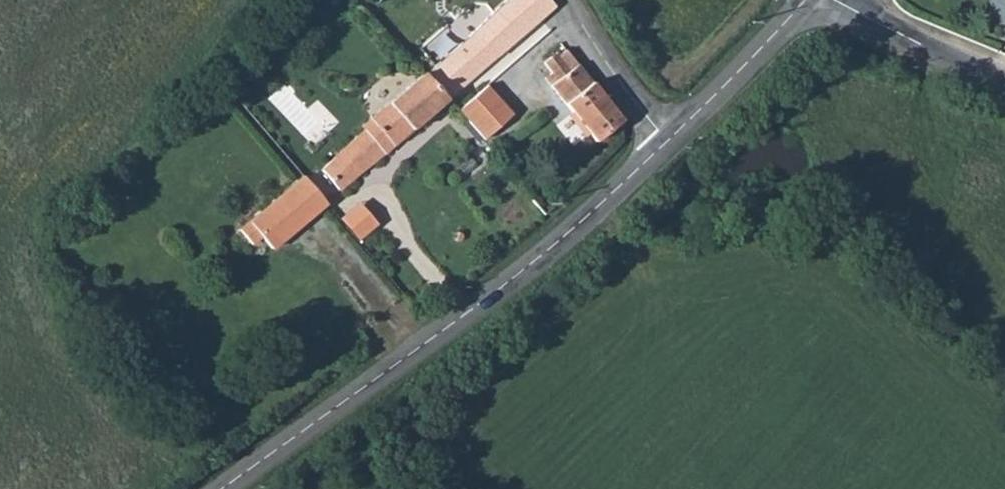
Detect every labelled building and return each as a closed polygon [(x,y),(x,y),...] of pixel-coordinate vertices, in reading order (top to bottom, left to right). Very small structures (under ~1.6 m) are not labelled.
[(430,66),(453,92),(557,0),(505,0),(489,16),(430,66)] [(598,144),(625,121),(565,50),(558,56),(556,53),(546,62),(558,77),(549,84),(598,144)] [(347,182),(453,92),(430,66),(417,77),(370,119),(373,123),(331,161),(347,182)] [(486,88),(458,109),(481,140),(509,119),(486,88)] [(342,200),(320,174),(261,226),(270,238),(281,251),(333,208),(342,200)] [(261,226),(250,235),(257,248),(270,238),(261,226)]
